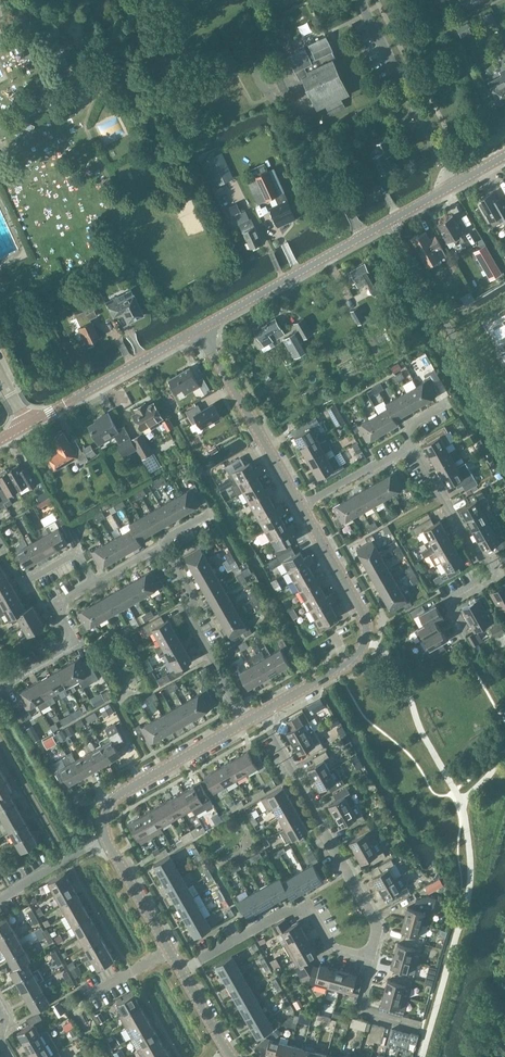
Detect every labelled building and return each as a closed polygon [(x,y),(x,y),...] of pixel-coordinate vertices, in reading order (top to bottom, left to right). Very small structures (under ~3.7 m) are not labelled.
[(491,12),(483,16),(485,21),(493,17),(491,12)] [(0,16),(0,28),(3,34),(13,29),(13,28),(6,13),(0,16)] [(467,24),(458,29),(461,36),(471,32),(467,24)] [(327,35),(309,44),(310,46),(288,56),(295,71),(300,80),(304,78),(302,74),(333,59),(336,58),(333,51),(334,51),(327,35)] [(284,53),(277,37),(273,39),(280,55),(284,53)] [(288,38),(281,41),(286,52),(293,49),(288,38)] [(310,90),(318,109),(326,105),(331,115),(346,108),(342,98),(349,94),(337,68),(333,59),(302,74),(304,78),(309,90),(310,90)] [(500,71),(504,80),(492,87),(492,86),(491,87),(491,88),(491,87),(500,104),(500,105),(501,104),(500,104),(504,102),(504,69),(500,71)] [(14,118),(12,122),(32,131),(35,126),(15,117),(14,118)] [(352,131),(345,135),(350,146),(357,142),(352,131)] [(383,153),(374,157),(382,174),(393,169),(387,156),(391,154),(385,140),(378,143),(383,153)] [(222,153),(207,159),(217,182),(232,176),(222,153)] [(267,200),(276,196),(280,194),(269,170),(260,174),(259,172),(255,174),(256,176),(267,200)] [(280,194),(276,196),(279,204),(271,208),(279,226),(296,218),(284,192),(280,194)] [(490,221),(493,226),(504,220),(504,200),(504,199),(498,202),(493,193),(479,201),(490,221)] [(246,211),(236,215),(251,248),(263,243),(251,218),(250,219),(246,211)] [(443,236),(447,242),(450,247),(455,244),(456,245),(464,241),(460,234),(463,233),(453,215),(439,224),(445,235),(443,236)] [(419,235),(408,241),(412,239),(428,267),(447,256),(436,236),(430,239),(426,232),(419,236),(419,235)] [(486,245),(474,251),(491,280),(502,274),(486,245)] [(453,259),(449,262),(454,269),(458,267),(453,259)] [(365,263),(351,271),(354,276),(351,278),(354,283),(356,282),(359,287),(368,282),(374,294),(387,287),(380,274),(374,278),(365,263)] [(94,286),(83,291),(87,299),(98,294),(94,286)] [(107,305),(113,317),(122,313),(127,322),(127,323),(128,323),(143,315),(143,316),(144,315),(143,314),(134,294),(119,301),(118,300),(107,305)] [(76,317),(70,320),(76,331),(79,330),(83,339),(81,340),(84,346),(86,347),(95,343),(95,340),(95,339),(99,337),(90,319),(97,315),(91,303),(74,312),(76,317)] [(358,307),(351,311),(359,324),(366,320),(358,307)] [(276,318),(255,330),(259,337),(256,339),(257,340),(255,341),(259,348),(260,347),(261,348),(285,334),(276,318)] [(304,318),(295,323),(303,338),(307,336),(313,333),(304,318)] [(284,339),(295,358),(309,350),(298,330),(284,339)] [(399,363),(391,367),(392,369),(393,370),(394,372),(394,373),(401,370),(402,369),(399,363)] [(198,381),(190,367),(169,380),(179,397),(200,385),(205,394),(211,390),(204,377),(198,381)] [(427,380),(417,386),(426,402),(437,395),(430,384),(440,378),(435,369),(425,375),(427,380)] [(426,402),(417,386),(407,391),(416,407),(426,402)] [(416,407),(407,391),(397,397),(406,413),(416,407)] [(396,419),(406,413),(397,397),(386,403),(389,408),(396,419)] [(138,413),(134,415),(142,430),(150,425),(152,429),(161,424),(159,420),(163,418),(154,403),(148,407),(146,403),(136,409),(138,413)] [(379,413),(388,429),(399,423),(396,419),(389,408),(386,403),(381,406),(384,411),(379,413)] [(199,404),(187,411),(194,424),(199,421),(202,427),(221,417),(214,404),(202,411),(199,404)] [(338,408),(330,413),(337,426),(346,421),(338,408)] [(101,419),(90,426),(98,442),(114,433),(120,444),(118,445),(123,453),(136,446),(131,439),(124,426),(118,430),(109,413),(100,417),(101,419)] [(388,429),(379,413),(369,419),(378,435),(388,429)] [(307,430),(295,436),(301,447),(317,438),(324,434),(318,424),(319,423),(316,417),(303,424),(307,430)] [(169,418),(164,421),(169,429),(174,427),(169,418)] [(369,419),(359,425),(357,423),(352,426),(356,432),(361,430),(367,441),(378,435),(369,419)] [(424,445),(431,455),(446,446),(451,443),(446,433),(449,431),(445,425),(427,436),(430,441),(424,445)] [(60,452),(49,458),(56,470),(56,469),(55,468),(77,456),(81,463),(88,459),(84,451),(83,452),(75,439),(70,442),(64,432),(52,439),(60,452)] [(133,439),(144,458),(151,471),(161,466),(142,434),(133,439)] [(320,443),(317,438),(301,447),(307,457),(330,444),(327,440),(320,443)] [(329,458),(335,454),(332,449),(330,444),(307,457),(313,467),(329,458)] [(359,444),(354,447),(358,454),(363,451),(359,444)] [(91,445),(84,449),(88,457),(90,456),(91,457),(96,454),(91,445)] [(484,445),(479,448),(482,453),(487,450),(484,445)] [(446,446),(431,455),(436,465),(459,452),(456,448),(449,452),(446,446)] [(442,476),(458,467),(455,461),(462,457),(459,452),(436,465),(442,476)] [(333,477),(346,470),(343,464),(341,465),(335,454),(329,458),(313,467),(319,478),(330,471),(333,477)] [(229,475),(234,484),(261,469),(259,465),(254,469),(250,462),(246,465),(241,457),(226,466),(230,474),(229,475)] [(8,471),(19,490),(29,484),(31,488),(37,484),(28,467),(22,471),(19,465),(8,471)] [(33,465),(28,467),(37,484),(42,481),(33,465)] [(464,477),(458,467),(442,476),(448,486),(455,482),(458,488),(463,485),(472,480),(475,478),(472,472),(464,477)] [(19,490),(8,471),(7,470),(5,469),(0,472),(0,473),(0,474),(1,476),(0,476),(0,481),(4,488),(0,490),(0,495),(5,503),(9,501),(11,499),(9,496),(19,490)] [(243,492),(261,482),(258,476),(263,472),(261,469),(234,484),(232,485),(238,495),(243,492)] [(395,472),(385,478),(394,493),(404,488),(405,490),(410,487),(406,480),(402,483),(395,472)] [(394,493),(385,478),(375,483),(384,499),(394,493)] [(163,485),(160,479),(155,482),(158,488),(163,485)] [(472,480),(463,485),(466,491),(475,486),(472,480)] [(243,492),(249,502),(272,488),(270,485),(265,488),(261,482),(243,492)] [(192,488),(181,494),(190,510),(201,504),(195,492),(199,490),(195,483),(190,486),(192,488)] [(364,489),(373,505),(384,499),(375,483),(364,489)] [(477,485),(467,491),(469,495),(472,493),(479,488),(477,485)] [(249,502),(254,511),(272,501),(269,495),(274,492),(272,488),(249,502)] [(373,505),(364,489),(354,495),(363,511),(373,505)] [(490,506),(491,506),(482,489),(469,496),(473,502),(461,509),(467,519),(490,506)] [(454,495),(457,500),(467,494),(464,490),(454,495)] [(413,505),(419,500),(414,493),(408,498),(413,505)] [(181,494),(171,500),(180,516),(190,510),(181,494)] [(344,501),(353,517),(363,511),(354,495),(344,501)] [(170,522),(180,516),(171,500),(161,506),(170,522)] [(254,511),(260,521),(283,507),(281,504),(276,507),(272,501),(254,511)] [(343,523),(353,517),(344,501),(333,507),(340,518),(335,521),(339,528),(344,525),(343,523)] [(160,527),(170,522),(161,506),(151,512),(160,527)] [(496,517),(490,506),(467,519),(473,530),(496,517)] [(260,521),(265,530),(283,520),(280,514),(285,511),(283,507),(260,521)] [(150,533),(160,527),(151,512),(141,517),(150,533)] [(45,526),(58,549),(68,543),(66,539),(73,535),(62,516),(45,526)] [(133,528),(139,539),(140,539),(150,533),(141,517),(130,523),(133,528)] [(479,540),(495,531),(501,527),(496,517),(473,530),(479,540)] [(446,531),(440,521),(435,524),(431,518),(413,529),(417,535),(425,530),(431,540),(446,531)] [(283,520),(265,530),(265,531),(260,534),(265,543),(271,540),(294,527),(292,523),(287,526),(283,520)] [(371,524),(374,530),(379,527),(376,521),(371,524)] [(374,530),(371,524),(366,526),(369,532),(374,530)] [(388,525),(383,528),(387,536),(392,533),(388,525)] [(47,554),(58,549),(45,526),(40,529),(44,536),(38,539),(47,554)] [(274,551),(278,557),(293,548),(290,543),(294,540),(291,533),(296,530),(294,527),(271,540),(276,550),(274,551)] [(133,528),(123,534),(132,549),(142,543),(140,539),(139,539),(133,528)] [(430,554),(452,541),(446,531),(431,540),(426,543),(429,549),(423,552),(425,557),(430,554)] [(485,550),(496,544),(500,549),(504,546),(504,538),(500,541),(495,531),(479,540),(485,550)] [(123,534),(113,539),(122,555),(132,549),(123,534)] [(363,560),(379,551),(373,541),(375,539),(372,534),(366,538),(368,543),(357,549),(363,560)] [(29,535),(24,538),(37,560),(47,554),(38,539),(33,542),(29,535)] [(37,560),(24,538),(20,540),(21,543),(19,544),(18,545),(17,546),(17,548),(17,549),(18,551),(12,554),(18,564),(23,561),(27,566),(37,560)] [(113,539),(102,545),(111,561),(122,555),(113,539)] [(197,549),(185,556),(191,567),(207,558),(201,547),(203,546),(201,541),(194,545),(197,549)] [(435,564),(442,560),(458,551),(452,541),(430,554),(435,564)] [(111,561),(102,545),(92,551),(91,549),(86,552),(90,558),(94,556),(101,567),(111,561)] [(283,562),(289,571),(312,558),(310,554),(304,558),(301,551),(296,554),(293,548),(278,557),(281,563),(283,562)] [(369,570),(385,561),(379,551),(363,560),(369,570)] [(442,560),(448,571),(440,575),(443,581),(462,571),(458,565),(464,562),(458,551),(442,560)] [(213,568),(207,558),(191,567),(197,577),(213,568)] [(289,571),(294,581),(312,571),(308,565),(314,561),(312,558),(289,571)] [(231,564),(230,564),(233,569),(239,566),(236,561),(231,564)] [(375,580),(390,571),(385,561),(369,570),(375,580)] [(219,578),(213,568),(197,577),(203,587),(219,578)] [(9,579),(3,569),(0,571),(0,584),(9,579)] [(157,583),(151,571),(140,577),(149,593),(159,587),(161,589),(166,587),(162,580),(157,583)] [(294,581),(300,591),(323,577),(321,574),(315,577),(312,571),(294,581)] [(390,571),(375,580),(380,590),(396,581),(390,571)] [(273,575),(278,584),(283,581),(278,572),(273,575)] [(139,599),(149,593),(140,577),(130,583),(139,599)] [(300,591),(305,600),(323,590),(319,584),(325,581),(323,577),(300,591)] [(203,587),(209,597),(224,588),(219,578),(203,587)] [(15,589),(9,579),(0,584),(0,598),(15,589)] [(396,581),(380,590),(386,600),(402,591),(396,581)] [(130,583),(120,589),(129,605),(139,599),(130,583)] [(504,616),(504,586),(492,593),(504,616)] [(209,597),(214,607),(230,598),(224,588),(209,597)] [(20,599),(15,589),(0,598),(0,601),(2,604),(0,605),(0,611),(20,599)] [(120,589),(110,595),(119,610),(129,605),(120,589)] [(305,600),(311,610),(334,596),(332,593),(326,596),(323,590),(305,600)] [(386,600),(392,611),(404,605),(406,609),(413,605),(410,600),(408,602),(402,591),(386,600)] [(108,616),(119,610),(110,595),(99,600),(108,616)] [(311,610),(316,620),(314,621),(321,632),(331,626),(328,621),(337,615),(330,603),(336,600),(334,596),(311,610)] [(236,608),(230,598),(214,607),(220,618),(236,608)] [(26,609),(20,599),(0,611),(0,616),(0,617),(7,613),(10,619),(26,610),(26,609)] [(474,630),(474,631),(490,622),(493,626),(491,628),(496,636),(504,631),(504,630),(492,607),(486,610),(480,599),(462,609),(474,630)] [(98,622),(108,616),(99,600),(89,606),(98,622)] [(420,614),(425,624),(426,625),(442,615),(436,604),(426,610),(423,605),(410,612),(413,618),(420,614)] [(20,620),(23,625),(39,616),(33,605),(26,609),(26,610),(10,619),(13,624),(20,620)] [(89,630),(88,628),(98,622),(89,606),(79,612),(85,624),(81,626),(84,633),(89,630)] [(220,618),(226,628),(242,619),(236,608),(220,618)] [(147,613),(151,618),(155,615),(152,610),(147,613)] [(151,618),(147,613),(143,615),(146,621),(151,618)] [(442,615),(426,625),(425,624),(415,630),(421,641),(425,639),(441,629),(438,624),(445,620),(442,615)] [(39,616),(23,625),(29,635),(21,640),(24,646),(37,639),(33,633),(45,626),(39,616)] [(154,620),(142,627),(147,636),(155,632),(159,639),(175,630),(169,619),(157,626),(154,620)] [(242,619),(226,628),(232,638),(244,632),(246,636),(253,633),(250,628),(248,629),(242,619)] [(447,640),(441,629),(425,639),(431,649),(424,653),(427,659),(446,648),(443,643),(447,640)] [(155,648),(158,653),(181,640),(175,630),(159,639),(162,644),(155,648)] [(107,636),(110,641),(115,639),(112,633),(111,633),(107,636)] [(473,633),(468,636),(474,646),(479,643),(473,633)] [(271,654),(280,670),(290,664),(284,652),(290,649),(283,637),(276,640),(281,649),(271,654)] [(167,654),(171,659),(186,650),(181,640),(158,653),(161,657),(167,654)] [(171,659),(176,669),(168,674),(172,680),(184,673),(181,667),(192,661),(186,650),(171,659)] [(257,653),(270,676),(280,670),(271,654),(265,657),(261,651),(257,653)] [(251,666),(260,682),(270,676),(257,653),(252,656),(256,663),(251,666)] [(69,664),(78,680),(88,674),(93,682),(99,678),(92,666),(86,669),(80,658),(69,664)] [(147,659),(143,662),(148,671),(149,672),(152,670),(153,669),(147,659)] [(78,680),(69,664),(59,670),(72,692),(77,690),(73,683),(78,680)] [(251,666),(241,672),(236,664),(230,667),(237,680),(242,676),(249,688),(260,682),(251,666)] [(210,673),(206,667),(199,671),(203,677),(210,673)] [(72,692),(59,670),(49,675),(58,691),(64,688),(67,695),(72,692)] [(168,673),(157,679),(161,686),(172,680),(168,674),(168,673)] [(58,691),(49,675),(39,681),(52,704),(56,701),(52,695),(58,691)] [(29,687),(38,703),(42,710),(52,704),(39,681),(29,687)] [(171,684),(174,690),(179,687),(176,681),(171,684)] [(174,690),(171,684),(166,687),(170,692),(174,690)] [(38,703),(29,687),(18,693),(24,705),(19,708),(26,720),(32,717),(28,709),(38,703)] [(203,692),(193,698),(202,714),(212,708),(206,696),(210,694),(206,687),(201,690),(203,692)] [(102,694),(92,700),(95,707),(106,701),(102,694)] [(202,714),(193,698),(182,704),(191,720),(202,714)] [(321,698),(308,706),(310,710),(324,703),(321,698)] [(172,710),(181,725),(191,720),(182,704),(172,710)] [(110,706),(102,711),(106,717),(114,712),(111,706),(110,706)] [(162,715),(171,731),(181,725),(172,710),(162,715)] [(76,711),(71,713),(74,719),(79,716),(76,711)] [(294,743),(315,731),(304,711),(288,720),(293,729),(288,732),(294,743)] [(171,731),(162,715),(152,721),(161,737),(171,731)] [(82,719),(76,722),(79,728),(85,724),(82,719)] [(337,719),(331,722),(333,727),(340,724),(337,719)] [(152,721),(142,727),(140,725),(135,728),(139,734),(144,732),(150,743),(161,737),(152,721)] [(111,761),(122,755),(117,747),(126,742),(116,723),(106,729),(109,735),(99,740),(102,745),(111,761)] [(71,725),(65,728),(70,736),(76,733),(71,725)] [(342,726),(338,728),(342,735),(346,732),(342,726)] [(63,730),(57,734),(60,740),(66,736),(63,730)] [(315,731),(294,743),(300,753),(308,749),(311,754),(324,747),(315,731)] [(37,732),(31,734),(35,741),(40,739),(37,732)] [(53,736),(44,741),(48,749),(58,744),(57,742),(53,736)] [(88,744),(101,766),(111,761),(102,745),(96,748),(92,741),(88,744)] [(101,766),(88,744),(83,746),(87,753),(81,756),(91,772),(101,766)] [(249,751),(238,757),(247,773),(258,767),(258,766),(264,763),(256,750),(251,753),(249,751)] [(314,779),(331,770),(325,759),(330,757),(326,751),(313,758),(316,764),(308,769),(314,779)] [(67,755),(80,778),(91,772),(81,756),(76,760),(72,753),(67,755)] [(67,755),(63,758),(66,765),(55,771),(69,795),(75,792),(70,784),(80,778),(67,755)] [(357,755),(352,758),(355,764),(360,761),(357,755)] [(247,773),(238,757),(227,763),(236,779),(247,773)] [(236,779),(227,763),(216,769),(225,785),(236,779)] [(328,785),(332,791),(345,783),(336,767),(331,770),(314,779),(320,790),(328,785)] [(225,785),(216,769),(205,776),(207,779),(214,792),(225,785)] [(367,775),(362,778),(364,783),(370,780),(367,775)] [(9,792),(13,790),(7,779),(0,783),(0,796),(9,791),(9,792)] [(214,792),(207,779),(201,782),(208,795),(214,792)] [(183,792),(193,808),(196,814),(213,804),(208,795),(201,782),(195,786),(195,785),(183,792)] [(283,786),(267,796),(262,799),(268,810),(274,807),(290,798),(283,786)] [(335,816),(356,804),(347,787),(334,795),(337,800),(329,805),(335,816)] [(9,792),(9,791),(0,796),(0,810),(15,802),(9,792)] [(193,808),(183,792),(173,798),(182,814),(193,808)] [(182,814),(173,798),(162,804),(171,820),(182,814)] [(280,818),(296,808),(290,798),(274,807),(280,818)] [(15,802),(0,810),(0,814),(4,821),(20,812),(15,802)] [(171,820),(162,804),(151,810),(160,826),(171,820)] [(366,820),(356,804),(335,816),(341,826),(349,822),(353,827),(366,820)] [(286,828),(302,819),(296,808),(280,818),(286,828)] [(140,816),(150,832),(152,837),(163,831),(160,826),(151,810),(140,816)] [(10,831),(26,822),(20,812),(4,821),(10,831)] [(218,813),(212,816),(217,825),(223,821),(220,816),(218,813)] [(152,837),(150,832),(140,816),(129,823),(141,844),(152,837)] [(302,819),(286,828),(280,832),(287,843),(309,830),(302,819)] [(16,841),(32,832),(26,822),(10,831),(16,841)] [(358,837),(350,842),(356,852),(377,840),(368,824),(355,831),(358,837)] [(204,827),(198,830),(197,828),(192,831),(195,837),(206,831),(204,827)] [(181,837),(182,840),(184,843),(195,837),(192,831),(181,837)] [(32,832),(16,841),(22,852),(38,843),(32,832)] [(377,840),(356,852),(362,863),(370,858),(373,864),(387,856),(377,840)] [(154,864),(160,875),(176,866),(170,855),(154,864)] [(303,870),(312,886),(323,880),(316,866),(320,864),(317,858),(312,861),(313,864),(303,870)] [(380,887),(401,875),(392,859),(378,866),(382,872),(374,876),(380,887)] [(176,866),(160,875),(166,885),(182,876),(176,866)] [(312,886),(303,870),(293,875),(302,892),(312,886)] [(436,876),(433,876),(436,881),(442,877),(439,871),(437,872),(437,874),(436,876)] [(50,896),(55,893),(72,884),(65,872),(49,882),(53,889),(48,892),(50,896)] [(290,893),(289,893),(292,898),(302,892),(293,875),(283,881),(290,893)] [(401,875),(380,887),(386,898),(394,893),(397,899),(410,891),(401,875)] [(182,876),(166,885),(172,895),(188,886),(182,876)] [(283,881),(281,877),(270,883),(279,899),(289,893),(290,893),(283,881)] [(434,882),(427,886),(429,891),(437,886),(434,882)] [(260,888),(269,904),(279,899),(270,883),(260,888)] [(72,884),(55,893),(61,904),(78,894),(72,884)] [(178,906),(194,897),(188,886),(172,895),(178,906)] [(250,894),(259,910),(269,904),(260,888),(250,894)] [(67,915),(84,905),(78,894),(61,904),(67,915)] [(250,894),(239,900),(248,916),(259,910),(250,894)] [(433,907),(434,907),(436,898),(430,896),(417,900),(415,909),(408,907),(405,919),(422,924),(428,925),(433,907)] [(194,897),(178,906),(184,916),(200,907),(194,897)] [(189,926),(206,917),(211,914),(205,904),(200,907),(184,916),(189,926)] [(73,925),(90,916),(84,905),(67,915),(73,925)] [(32,918),(36,915),(33,909),(28,912),(32,918)] [(36,915),(32,918),(35,924),(40,922),(36,915)] [(80,936),(96,927),(90,916),(73,925),(80,936)] [(206,917),(189,926),(196,937),(212,927),(206,917)] [(13,929),(7,918),(0,922),(0,936),(13,929)] [(282,931),(288,942),(305,933),(299,921),(290,926),(286,918),(272,926),(277,935),(282,931)] [(410,933),(409,939),(423,944),(425,937),(419,936),(422,924),(405,919),(401,931),(410,933)] [(43,931),(44,930),(42,926),(35,930),(40,940),(46,937),(43,931)] [(86,947),(102,937),(96,927),(80,936),(86,947)] [(46,937),(51,934),(47,928),(43,931),(46,937)] [(13,929),(0,936),(0,943),(3,948),(19,939),(13,929)] [(305,933),(288,942),(284,945),(290,955),(291,955),(311,943),(305,933)] [(51,934),(46,937),(49,943),(54,940),(51,934)] [(60,934),(55,937),(59,943),(64,940),(60,934)] [(90,954),(84,957),(86,961),(108,948),(102,937),(86,947),(90,954)] [(19,939),(3,948),(9,958),(25,949),(19,939)] [(423,944),(409,939),(407,946),(398,943),(395,955),(418,962),(423,944)] [(313,965),(310,959),(318,955),(311,943),(291,955),(297,966),(295,967),(303,980),(313,965)] [(94,961),(98,969),(115,959),(108,948),(86,961),(88,965),(94,961)] [(25,949),(9,958),(14,968),(15,969),(27,961),(27,962),(31,960),(25,949)] [(216,965),(222,975),(239,966),(232,955),(216,965)] [(413,980),(418,962),(395,955),(391,967),(400,969),(399,976),(413,980)] [(27,962),(27,961),(15,969),(14,968),(11,970),(17,981),(33,972),(27,962)] [(74,961),(68,965),(71,969),(77,966),(74,961)] [(313,965),(303,980),(303,981),(328,988),(333,968),(320,965),(320,967),(313,965)] [(78,966),(71,970),(75,977),(82,973),(78,966)] [(228,985),(244,976),(239,966),(222,975),(228,985)] [(339,991),(345,971),(333,968),(328,988),(339,991)] [(339,991),(352,994),(358,996),(363,978),(357,976),(357,975),(345,971),(339,991)] [(22,991),(39,982),(33,972),(17,981),(22,991)] [(244,976),(228,985),(234,996),(250,986),(244,976)] [(385,991),(408,998),(413,980),(399,976),(397,982),(388,980),(385,991)] [(28,1001),(45,992),(39,982),(22,991),(28,1001)] [(250,986),(234,996),(240,1006),(256,997),(250,986)] [(408,998),(385,991),(382,1003),(390,1006),(389,1012),(403,1016),(408,998)] [(51,1003),(45,992),(28,1001),(34,1012),(51,1003)] [(118,1011),(120,1016),(141,1005),(134,993),(118,1003),(121,1009),(118,1011)] [(256,997),(240,1006),(246,1016),(262,1007),(256,997)] [(299,999),(294,1002),(298,1009),(303,1006),(299,999)] [(126,1027),(130,1025),(147,1015),(141,1005),(120,1016),(126,1027)] [(251,1026),(268,1017),(262,1007),(246,1016),(251,1026)] [(100,1012),(96,1014),(99,1020),(101,1023),(106,1020),(101,1011),(100,1012)] [(30,1026),(18,1032),(24,1043),(40,1034),(35,1024),(43,1019),(39,1013),(27,1020),(30,1026)] [(147,1015),(130,1025),(126,1027),(132,1038),(153,1026),(147,1015)] [(292,1016),(282,1024),(296,1028),(297,1023),(293,1022),(294,1017),(292,1016)] [(268,1017),(251,1026),(258,1037),(264,1033),(274,1028),(268,1017)] [(360,1019),(353,1017),(350,1026),(357,1028),(360,1019)] [(71,1021),(64,1025),(68,1031),(75,1027),(71,1021)] [(109,1023),(103,1026),(107,1032),(113,1029),(109,1023)] [(375,1041),(380,1025),(373,1024),(369,1040),(375,1041)] [(380,1025),(375,1041),(382,1043),(384,1035),(386,1027),(380,1025)] [(138,1049),(142,1046),(159,1037),(153,1026),(132,1038),(131,1038),(138,1049)] [(75,1028),(70,1031),(74,1037),(78,1034),(75,1028)] [(274,1028),(264,1033),(267,1037),(275,1030),(274,1028)] [(277,1028),(273,1032),(277,1037),(282,1033),(277,1028)] [(399,1048),(404,1032),(392,1029),(387,1045),(399,1048)] [(30,1053),(53,1040),(47,1030),(40,1034),(24,1043),(30,1053)] [(404,1032),(399,1048),(406,1050),(408,1043),(416,1045),(420,1034),(413,1032),(413,1033),(411,1034),(404,1032)] [(116,1038),(109,1042),(112,1048),(120,1044),(117,1037),(116,1038)] [(142,1046),(138,1049),(142,1056),(149,1056),(165,1048),(159,1037),(142,1046)] [(292,1045),(270,1039),(266,1053),(275,1056),(288,1056),(292,1045)] [(58,1051),(59,1050),(53,1040),(30,1053),(33,1056),(47,1056),(58,1051)] [(304,1048),(301,1056),(314,1056),(316,1051),(317,1046),(305,1043),(304,1048)] [(304,1048),(292,1045),(288,1056),(301,1056),(304,1048)] [(85,1047),(81,1049),(85,1056),(89,1053),(85,1047)] [(100,1052),(102,1056),(105,1056),(109,1055),(106,1048),(106,1049),(104,1050),(100,1052)] [(165,1048),(149,1056),(170,1056),(165,1048)]
